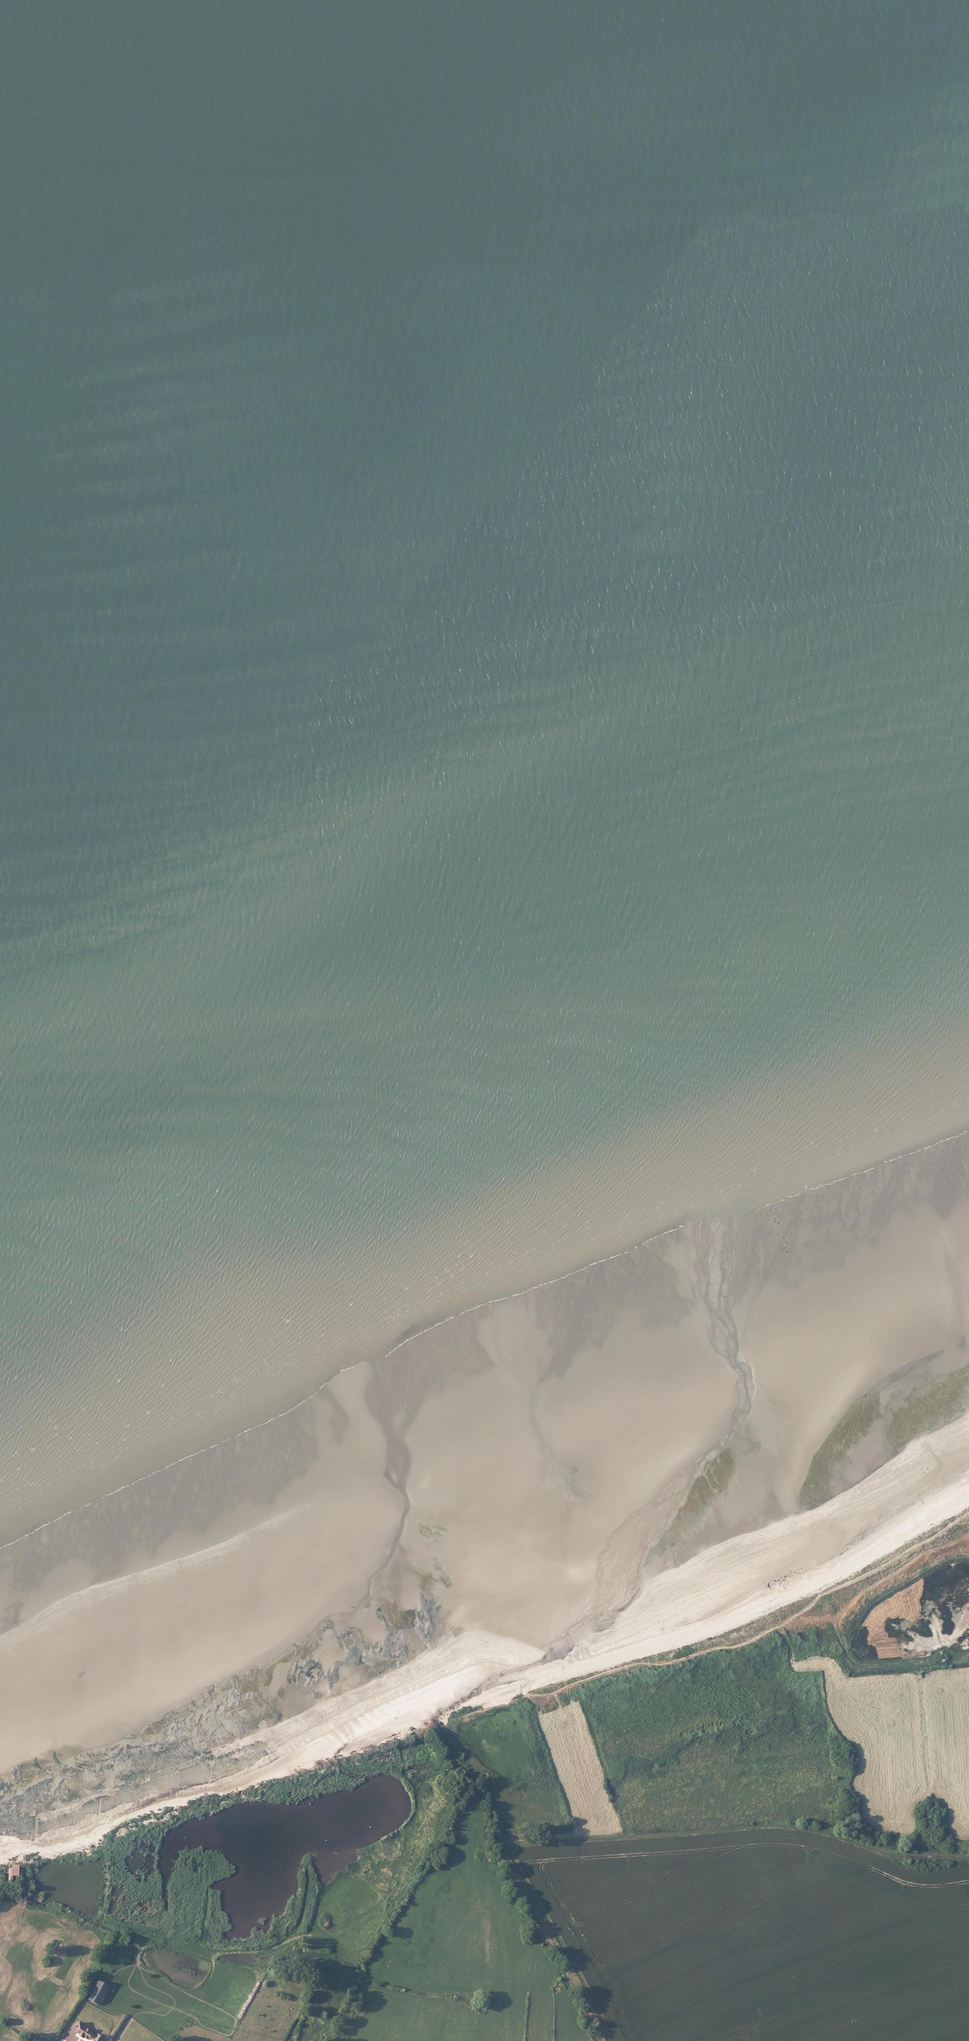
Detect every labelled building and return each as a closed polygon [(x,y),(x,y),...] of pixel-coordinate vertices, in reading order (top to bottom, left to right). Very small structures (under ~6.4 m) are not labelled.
[(9,1890),(10,1890),(17,1890),(21,1890),(22,1866),(10,1865),(9,1890)] [(99,1982),(88,2000),(99,2006),(110,1989),(99,1982)] [(96,2040),(105,2040),(99,2036),(98,2038),(93,2035),(94,2034),(84,2028),(83,2022),(75,2025),(77,2033),(80,2035),(80,2036),(84,2038),(89,2040),(92,2037),(96,2040)]
